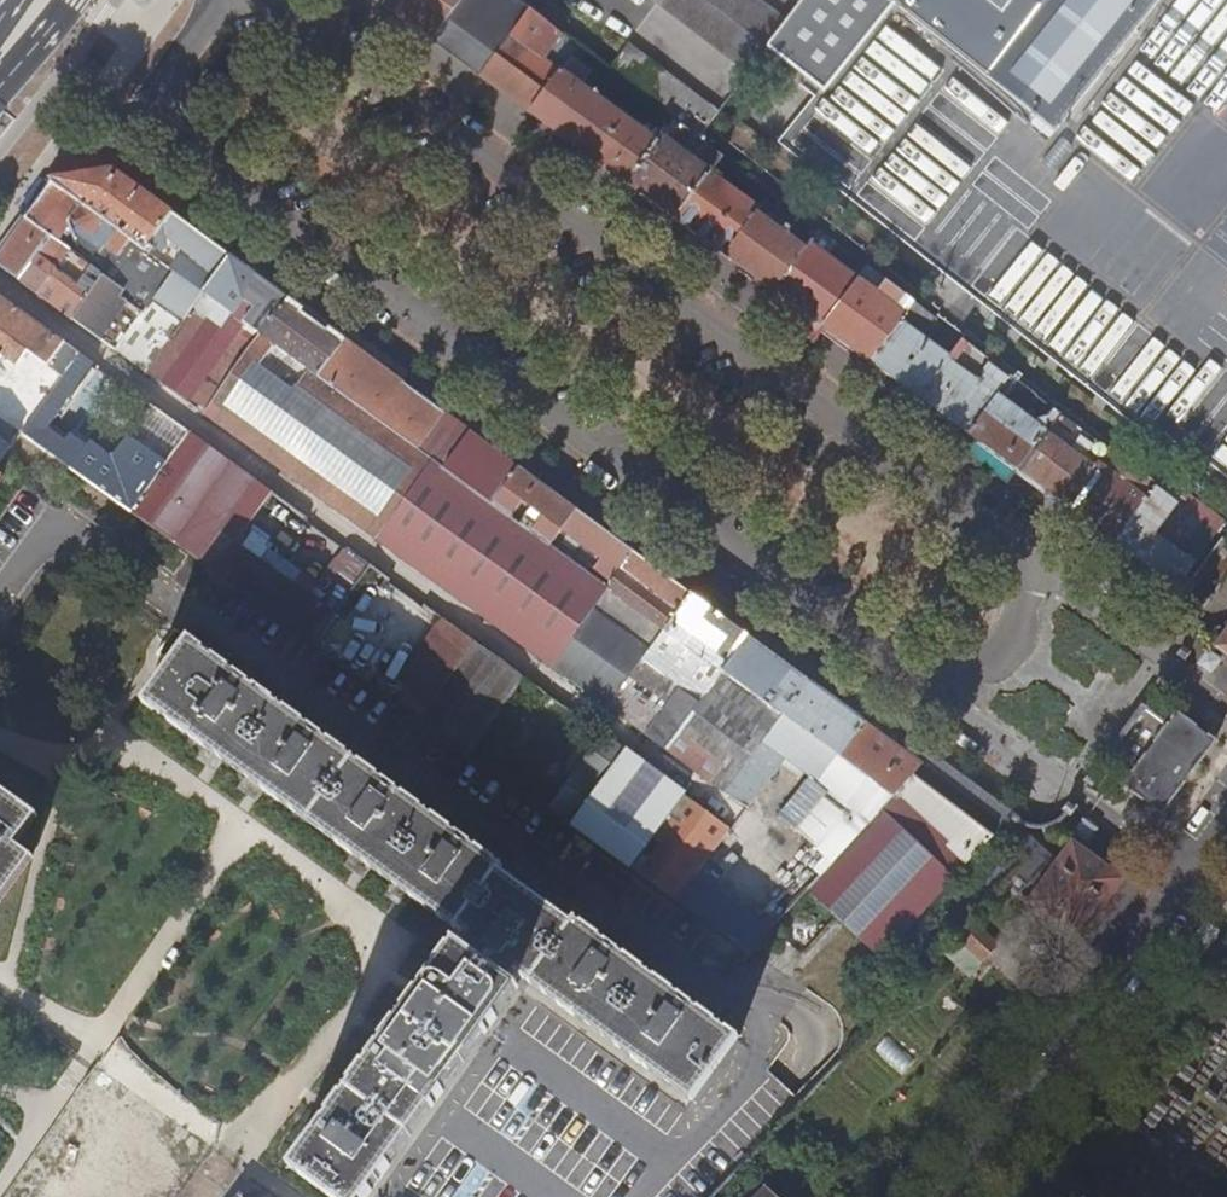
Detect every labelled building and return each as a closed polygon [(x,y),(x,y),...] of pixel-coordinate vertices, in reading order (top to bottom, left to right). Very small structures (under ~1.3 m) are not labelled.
[(386,6),(434,42),(464,0),(390,0),(386,6)] [(434,42),(482,77),(531,10),(518,0),(464,0),(434,42)] [(769,47),(788,23),(758,0),(652,0),(749,75),(769,47)] [(883,0),(814,0),(772,54),(827,101),(897,10),(883,0)] [(1058,133),(1162,0),(892,0),(1058,133)] [(531,10),(482,77),(531,113),(579,47),(531,10)] [(700,139),(719,113),(629,44),(610,70),(675,120),(700,139)] [(675,120),(610,70),(579,47),(531,113),(629,185),(664,136),(675,120)] [(840,115),(838,110),(813,125),(846,181),(880,161),(870,144),(889,133),(869,98),(840,115)] [(723,156),(703,141),(692,157),(664,136),(629,185),(678,221),(713,172),(718,164),(723,156)] [(892,150),(858,198),(918,239),(948,196),(925,180),(929,175),(892,150)] [(70,159),(56,179),(115,171),(124,158),(117,152),(70,159)] [(730,162),(723,156),(718,164),(725,168),(730,162)] [(55,168),(56,179),(70,159),(63,160),(63,167),(55,168)] [(56,179),(52,184),(145,252),(173,214),(115,171),(56,179)] [(713,172),(678,221),(726,256),(758,212),(772,193),(766,189),(755,202),(713,172)] [(52,184),(27,218),(95,267),(101,272),(96,278),(101,283),(107,275),(126,290),(150,256),(145,252),(52,184)] [(758,212),(726,256),(750,273),(775,292),(806,248),(758,212)] [(173,214),(145,252),(150,256),(204,294),(231,257),(173,214)] [(0,255),(0,266),(75,320),(92,295),(81,287),(95,267),(27,218),(0,255)] [(805,231),(814,238),(820,230),(811,223),(805,231)] [(775,292),(823,328),(859,279),(826,255),(836,242),(820,230),(814,238),(806,248),(775,292)] [(859,279),(868,267),(836,242),(826,255),(859,279)] [(126,290),(122,296),(143,312),(158,322),(131,360),(148,373),(204,294),(150,256),(126,290)] [(261,336),(289,299),(231,257),(204,294),(261,336)] [(873,364),(917,303),(868,267),(859,279),(823,328),(873,364)] [(92,295),(75,320),(94,334),(122,296),(126,290),(107,275),(101,283),(92,295)] [(148,373),(205,414),(261,336),(204,294),(148,373)] [(19,434),(22,436),(79,354),(0,296),(0,420),(19,434)] [(122,296),(94,334),(115,349),(143,312),(122,296)] [(319,378),(346,341),(289,299),(261,336),(319,378)] [(922,399),(951,359),(924,339),(938,320),(917,303),(873,364),(922,399)] [(143,312),(115,349),(131,360),(158,322),(143,312)] [(379,540),(436,463),(376,420),(319,378),(261,336),(205,414),(379,540)] [(999,395),(1012,377),(965,340),(951,359),(922,399),(970,435),(999,395)] [(376,420),(403,383),(346,341),(319,378),(376,420)] [(79,354),(22,436),(70,471),(87,447),(72,437),(66,444),(47,432),(64,408),(62,406),(93,364),(79,354)] [(436,463),(463,427),(403,383),(376,420),(436,463)] [(970,435),(1018,470),(1061,413),(1056,409),(1050,416),(1040,408),(1031,419),(999,395),(970,435)] [(1018,470),(1067,506),(1109,450),(1061,413),(1018,470)] [(19,434),(0,420),(0,460),(19,434)] [(167,465),(133,513),(155,530),(189,553),(315,643),(360,578),(340,565),(311,607),(229,549),(270,491),(190,433),(167,465)] [(491,504),(518,467),(471,433),(444,469),(491,504)] [(87,447),(70,471),(84,481),(85,480),(133,513),(167,465),(126,435),(112,456),(92,441),(87,447)] [(1067,506),(1091,523),(1133,468),(1109,450),(1067,506)] [(608,589),(491,504),(444,469),(436,463),(379,540),(553,666),(608,589)] [(666,631),(667,631),(693,596),(518,467),(491,504),(608,589),(666,631)] [(1091,523),(1116,542),(1156,486),(1133,468),(1091,523)] [(1116,542),(1178,587),(1196,562),(1157,534),(1179,503),(1156,486),(1116,542)] [(1196,562),(1218,532),(1179,503),(1157,534),(1196,562)] [(189,553),(155,530),(138,553),(171,577),(189,553)] [(1223,537),(1179,597),(1178,596),(1175,601),(1182,606),(1187,612),(1192,623),(1226,580),(1226,540),(1223,537)] [(648,652),(666,631),(608,589),(553,666),(552,667),(609,708),(643,659),(648,652)] [(667,631),(725,674),(751,639),(693,596),(667,631)] [(447,622),(394,699),(424,720),(476,644),(447,622)] [(173,663),(190,638),(175,628),(158,652),(173,663)] [(711,693),(725,674),(667,631),(666,631),(648,652),(643,659),(683,688),(703,703),(711,693)] [(741,1039),(580,921),(576,927),(502,874),(507,868),(190,638),(173,663),(144,703),(467,936),(460,945),(455,941),(292,1168),(332,1196),(369,1196),(519,989),(516,985),(522,976),(547,995),(696,1102),(741,1039)] [(783,716),(808,681),(751,639),(725,674),(783,716)] [(479,645),(424,720),(471,754),(516,693),(525,679),(479,645)] [(1213,676),(1223,662),(1211,653),(1201,667),(1213,676)] [(609,708),(648,737),(683,688),(643,659),(609,708)] [(769,735),(783,716),(725,674),(711,693),(769,735)] [(541,691),(525,679),(516,693),(532,704),(541,691)] [(841,759),(867,724),(808,681),(783,716),(841,759)] [(648,737),(668,751),(703,703),(683,688),(648,737)] [(728,794),(766,740),(769,735),(711,693),(703,703),(668,751),(728,794)] [(1183,724),(1158,705),(1122,754),(1146,774),(1144,777),(1168,794),(1209,737),(1186,720),(1183,724)] [(824,783),(828,778),(841,759),(783,716),(769,735),(766,740),(791,759),(824,783)] [(895,798),(924,766),(867,724),(841,759),(895,798)] [(607,739),(554,813),(573,826),(581,815),(625,753),(625,752),(607,739)] [(766,740),(728,794),(752,812),(764,795),(791,759),(766,740)] [(655,839),(684,799),(668,787),(625,753),(581,815),(630,850),(643,831),(655,839)] [(828,778),(879,815),(895,798),(841,759),(828,778)] [(807,892),(880,959),(950,885),(994,840),(1005,825),(924,766),(895,798),(879,815),(841,856),(807,892)] [(28,862),(10,848),(33,820),(0,796),(0,898),(28,862)] [(633,869),(679,902),(697,877),(732,830),(686,797),(684,799),(655,839),(633,869)] [(1027,833),(1029,827),(1021,818),(1018,817),(1014,821),(1014,822),(1010,829),(1001,841),(1016,852),(1027,861),(1015,875),(1032,889),(1045,874),(1057,860),(1027,833)] [(1091,844),(1099,832),(1086,823),(1078,835),(1091,844)] [(1077,845),(1053,880),(1034,905),(1081,940),(1124,881),(1077,845)] [(987,883),(999,893),(1007,884),(1015,875),(1027,861),(1016,852),(987,883)] [(1015,875),(1007,884),(1034,905),(1053,880),(1045,874),(1032,889),(1015,875)] [(751,953),(772,931),(697,877),(679,902),(721,931),(751,953)] [(952,924),(962,932),(972,921),(962,913),(952,924)] [(962,932),(946,950),(973,975),(1000,947),(972,921),(962,932)] [(1192,972),(1222,933),(1211,924),(1181,963),(1192,972)] [(768,1189),(761,1196),(777,1196),(768,1189)]
